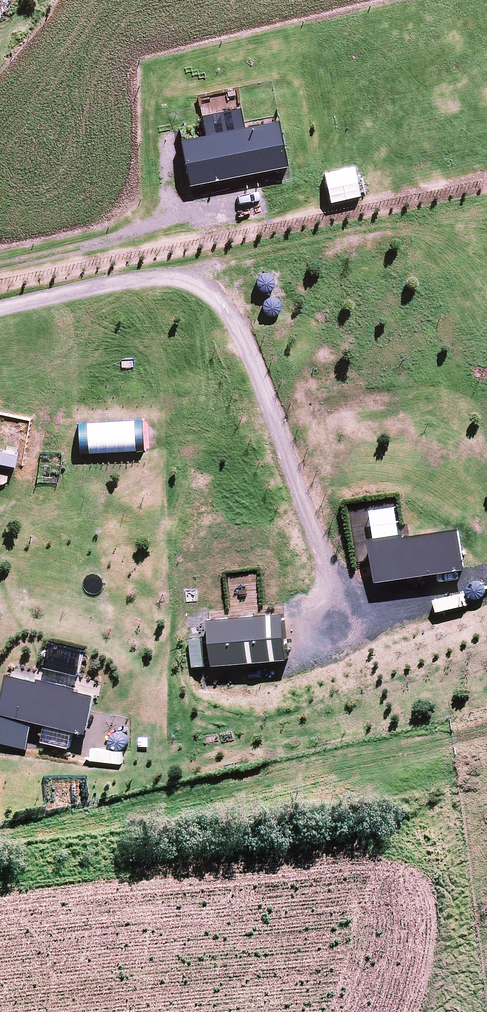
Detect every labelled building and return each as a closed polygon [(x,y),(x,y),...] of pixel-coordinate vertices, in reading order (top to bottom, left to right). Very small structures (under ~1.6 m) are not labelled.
[(181,137),(190,182),(288,163),(279,118),(181,137)] [(259,275),(257,279),(257,284),(260,288),(264,290),(269,289),(273,287),(275,282),(275,278),(272,274),(268,272),(263,272),(259,275)] [(265,299),(263,304),(263,309),(266,313),(270,315),(275,314),(279,312),(281,307),(281,303),(278,299),(274,297),(269,297),(265,299)] [(78,423),(80,456),(145,452),(142,419),(78,423)] [(370,536),(376,579),(467,566),(461,526),(406,534),(406,530),(370,536)] [(469,582),(467,587),(468,592),(470,595),(475,598),(479,597),(483,595),(486,590),(485,586),(483,582),(478,579),(473,580),(469,582)] [(209,617),(213,663),(288,657),(284,611),(209,617)] [(9,669),(0,708),(0,709),(87,730),(97,690),(78,686),(79,683),(41,673),(40,676),(9,669)] [(45,733),(30,730),(27,745),(42,749),(45,733)] [(111,733),(109,738),(109,743),(112,747),(116,749),(121,749),(126,746),(128,741),(127,736),(125,732),(120,730),(115,730),(111,733)]
